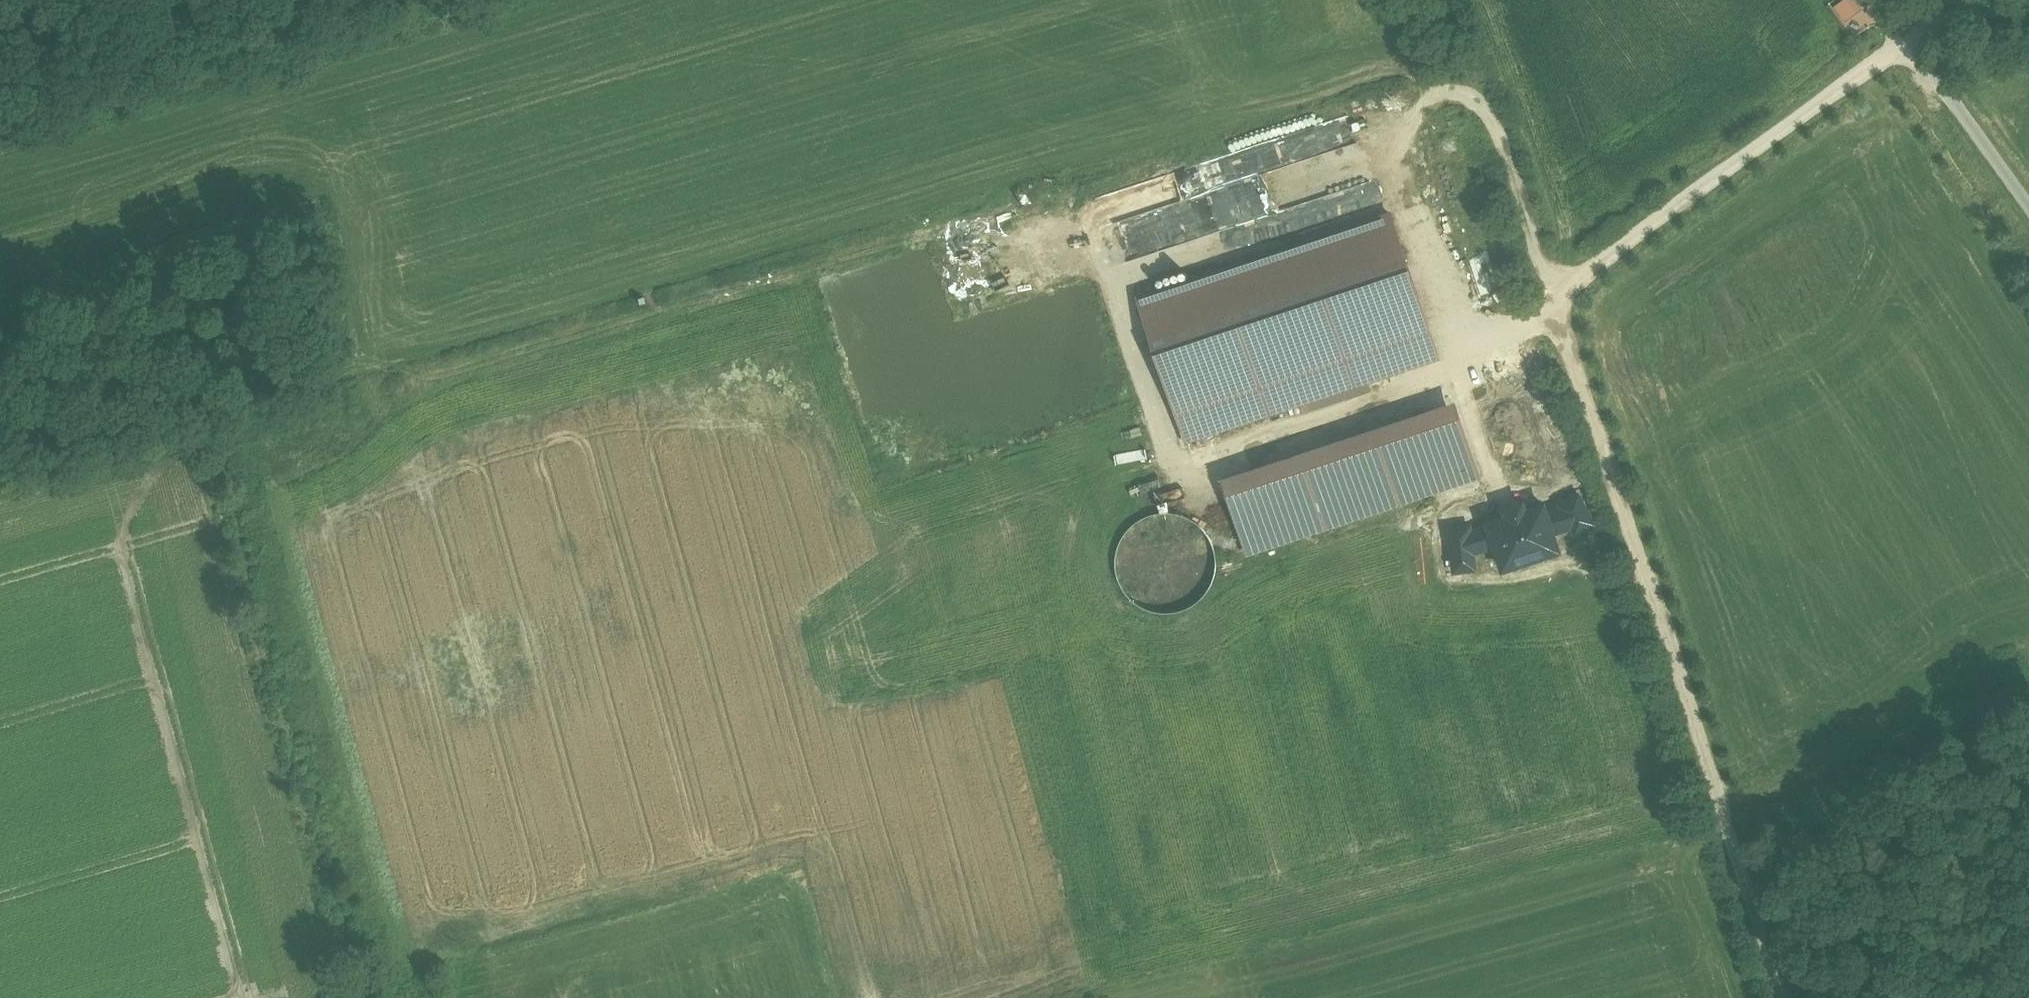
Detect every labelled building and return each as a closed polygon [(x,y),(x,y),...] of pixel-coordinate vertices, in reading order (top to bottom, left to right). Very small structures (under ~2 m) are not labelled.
[(1875,19),(1858,0),(1837,0),(1829,7),(1855,36),(1875,19)] [(1306,132),(1270,135),(1272,157),(1308,154),(1306,132)] [(1269,211),(1371,183),(1360,142),(1258,171),(1269,211)] [(1392,215),(1139,299),(1187,442),(1439,357),(1392,215)] [(1480,475),(1456,402),(1225,479),(1250,552),(1480,475)] [(1497,568),(1553,549),(1539,505),(1518,512),(1516,505),(1499,510),(1502,518),(1483,524),(1497,568)] [(1146,516),(1138,521),(1130,527),(1124,535),(1119,543),(1116,553),(1116,563),(1117,573),(1120,582),(1124,591),(1131,599),(1138,605),(1147,609),(1157,612),(1166,613),(1176,612),(1186,609),(1195,604),(1202,598),(1208,590),(1213,582),(1216,572),(1217,562),(1216,552),(1213,543),(1208,534),(1202,526),(1194,520),(1185,516),(1176,513),(1166,512),(1156,513),(1146,516)] [(1485,527),(1465,527),(1465,536),(1452,536),(1451,566),(1472,567),(1472,547),(1485,547),(1485,527)]
